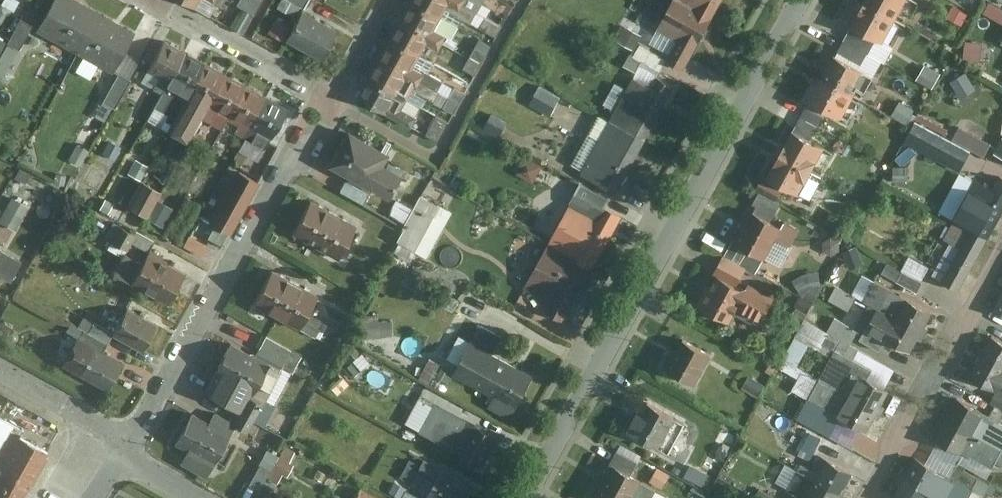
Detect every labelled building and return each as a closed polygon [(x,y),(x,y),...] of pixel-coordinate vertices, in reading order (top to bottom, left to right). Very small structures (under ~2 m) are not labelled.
[(73,54),(97,12),(74,0),(53,0),(35,33),(73,54)] [(231,24),(247,32),(264,0),(244,0),(231,24)] [(410,3),(440,19),(446,10),(471,24),(476,14),(450,0),(412,0),(410,3)] [(476,14),(482,5),(473,0),(450,0),(476,14)] [(674,0),(657,30),(678,41),(667,62),(684,71),(711,20),(674,0)] [(723,0),(674,0),(711,20),(723,0)] [(859,4),(893,22),(905,0),(862,0),(859,4)] [(400,21),(443,44),(447,38),(434,31),(440,19),(410,3),(400,21)] [(881,45),(893,22),(859,4),(847,28),(873,41),(881,45)] [(302,11),(284,42),(319,61),(336,31),(302,11)] [(134,34),(97,12),(73,54),(111,75),(134,34)] [(11,40),(0,35),(0,71),(9,75),(35,23),(23,17),(11,40)] [(443,44),(400,21),(389,41),(419,58),(426,45),(438,52),(443,44)] [(873,41),(847,28),(841,41),(867,54),(873,41)] [(966,57),(985,61),(988,42),(970,39),(966,57)] [(378,61),(437,92),(443,82),(424,72),(422,74),(413,69),(419,58),(389,41),(378,61)] [(859,69),(867,54),(841,41),(833,55),(859,69)] [(167,83),(183,52),(164,42),(146,72),(167,83)] [(475,51),(469,68),(479,71),(485,55),(475,51)] [(174,119),(204,64),(183,52),(167,83),(153,108),(174,119)] [(832,54),(819,77),(847,93),(860,70),(859,69),(833,55),(832,54)] [(367,80),(407,100),(411,92),(433,104),(440,93),(437,92),(378,61),(367,80)] [(225,75),(204,64),(174,119),(165,135),(185,146),(200,120),(225,75)] [(921,81),(938,86),(944,69),(927,64),(921,81)] [(955,78),(962,96),(978,90),(971,72),(955,78)] [(112,118),(131,78),(120,73),(100,113),(112,118)] [(228,116),(246,86),(225,75),(200,120),(208,124),(216,110),(228,116)] [(847,93),(819,77),(806,100),(839,118),(852,95),(847,93)] [(610,124),(645,142),(675,87),(658,78),(652,87),(635,78),(610,124)] [(407,100),(367,80),(356,100),(411,129),(416,119),(401,111),(407,100)] [(246,86),(228,116),(226,121),(238,127),(234,134),(244,139),(267,98),(246,86)] [(539,87),(529,106),(550,116),(560,97),(539,87)] [(262,154),(287,109),(267,98),(244,139),(242,142),(262,154)] [(896,115),(911,123),(918,108),(903,100),(896,115)] [(799,117),(818,127),(823,119),(804,108),(799,117)] [(490,114),(483,129),(499,136),(506,121),(490,114)] [(799,117),(794,125),(813,136),(818,127),(799,117)] [(645,142),(610,124),(581,175),(619,194),(645,142)] [(392,155),(347,131),(325,167),(390,202),(406,175),(386,165),(392,155)] [(787,132),(776,155),(808,172),(820,150),(787,132)] [(1001,139),(992,153),(1001,159),(1001,140),(1001,139)] [(796,195),(808,172),(776,155),(763,178),(781,188),(796,195)] [(528,156),(522,174),(540,179),(545,162),(528,156)] [(99,166),(91,182),(103,188),(111,172),(99,166)] [(227,237),(257,182),(239,172),(209,227),(227,237)] [(781,188),(763,178),(755,192),(757,193),(774,202),(781,188)] [(1001,212),(1001,180),(998,178),(978,214),(961,206),(952,222),(987,239),(1001,212)] [(134,206),(167,223),(176,205),(161,198),(165,190),(147,181),(134,206)] [(345,183),(339,194),(364,209),(371,198),(345,183)] [(582,185),(549,244),(594,267),(621,217),(605,209),(610,200),(582,185)] [(754,207),(732,244),(762,260),(772,240),(787,248),(797,230),(780,222),(778,226),(769,222),(779,204),(774,202),(757,193),(750,206),(754,207)] [(15,195),(2,220),(21,229),(33,204),(15,195)] [(415,254),(438,208),(420,200),(398,245),(415,254)] [(311,201),(290,238),(338,265),(359,229),(311,201)] [(959,291),(987,239),(952,222),(942,240),(960,250),(943,282),(959,291)] [(205,255),(211,244),(193,234),(187,245),(205,255)] [(730,243),(722,257),(745,269),(754,274),(762,260),(732,244),(730,243)] [(563,322),(594,267),(549,244),(524,290),(551,304),(546,313),(563,322)] [(15,280),(26,260),(5,248),(0,256),(0,271),(15,280)] [(123,256),(112,275),(166,304),(182,275),(164,265),(166,262),(162,260),(163,258),(149,251),(140,265),(123,256)] [(892,265),(888,272),(922,289),(934,265),(913,254),(905,271),(892,265)] [(714,278),(733,289),(745,269),(722,257),(711,276),(714,278)] [(318,297),(270,272),(251,308),(299,333),(318,297)] [(714,278),(697,307),(725,323),(733,310),(756,322),(770,299),(745,286),(742,294),(733,289),(714,278)] [(875,310),(920,334),(931,313),(873,283),(860,303),(875,310)] [(839,286),(833,299),(852,307),(858,294),(839,286)] [(993,310),(1001,315),(1001,293),(993,310)] [(143,351),(157,325),(127,309),(113,334),(143,351)] [(920,334),(875,310),(857,342),(877,352),(882,343),(908,357),(920,334)] [(501,338),(480,326),(453,377),(493,399),(488,408),(511,419),(533,378),(492,355),(501,338)] [(993,336),(981,358),(1001,370),(1001,341),(993,336)] [(302,360),(264,337),(254,356),(230,344),(203,394),(264,426),(302,360)] [(75,338),(59,367),(106,393),(122,364),(75,338)] [(695,384),(710,356),(680,340),(665,368),(695,384)] [(816,380),(875,412),(887,390),(866,379),(870,372),(832,352),(816,380)] [(981,358),(969,381),(994,394),(988,404),(1001,412),(1001,370),(981,358)] [(875,412),(816,380),(806,401),(865,432),(875,412)] [(957,400),(945,422),(1001,453),(1001,424),(957,400)] [(684,423),(646,403),(628,437),(666,457),(684,423)] [(182,465),(207,476),(236,425),(213,414),(208,422),(192,413),(175,445),(189,452),(182,465)] [(499,439),(465,420),(449,450),(484,468),(499,439)] [(10,427),(0,421),(0,445),(10,427)] [(945,422),(934,443),(966,460),(968,457),(991,470),(995,464),(1001,468),(1001,453),(945,422)] [(807,436),(798,450),(813,459),(822,445),(807,436)] [(48,456),(19,440),(0,473),(30,489),(48,456)] [(248,487),(258,492),(276,458),(266,453),(248,487)] [(614,455),(608,468),(628,478),(634,465),(614,455)] [(800,464),(795,472),(839,496),(851,475),(819,458),(812,471),(800,464)] [(901,480),(935,497),(967,497),(976,481),(955,469),(950,479),(912,459),(901,480)] [(423,462),(408,491),(421,497),(466,497),(472,488),(423,462)] [(608,468),(593,497),(650,497),(654,491),(628,478),(608,468)] [(795,472),(784,492),(795,497),(838,497),(839,496),(795,472)] [(30,489),(0,473),(0,474),(0,497),(25,497),(30,489)] [(901,480),(891,497),(935,497),(901,480)]
